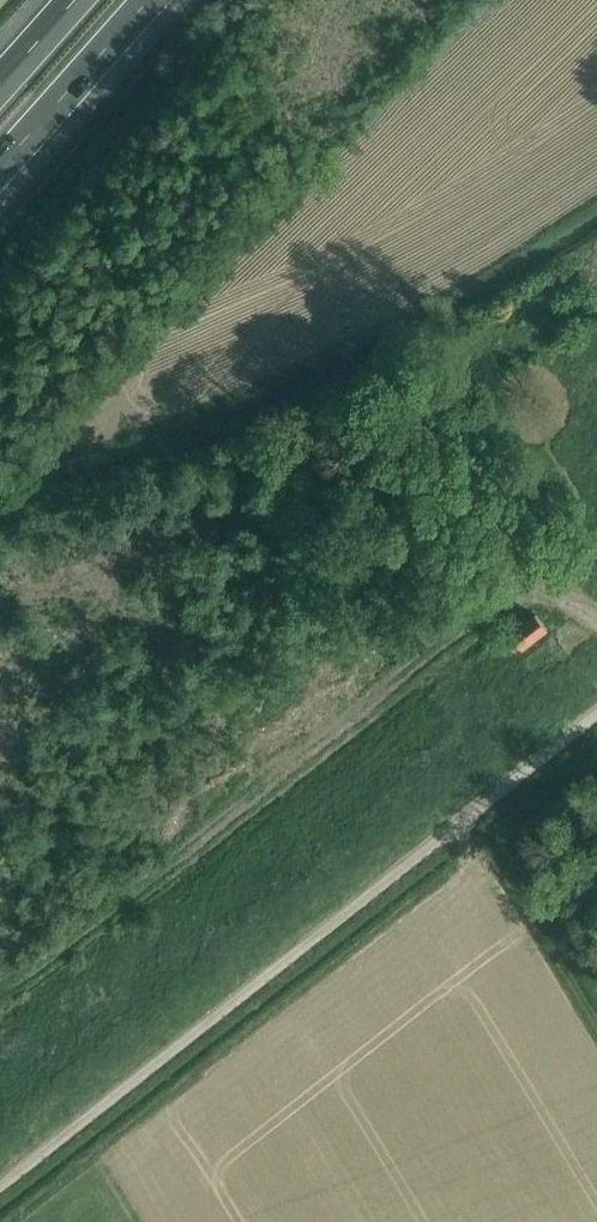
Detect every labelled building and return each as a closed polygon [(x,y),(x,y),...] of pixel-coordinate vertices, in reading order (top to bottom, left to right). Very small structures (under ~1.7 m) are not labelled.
[(522,643),(545,626),(535,613),(513,630),(522,643)]
